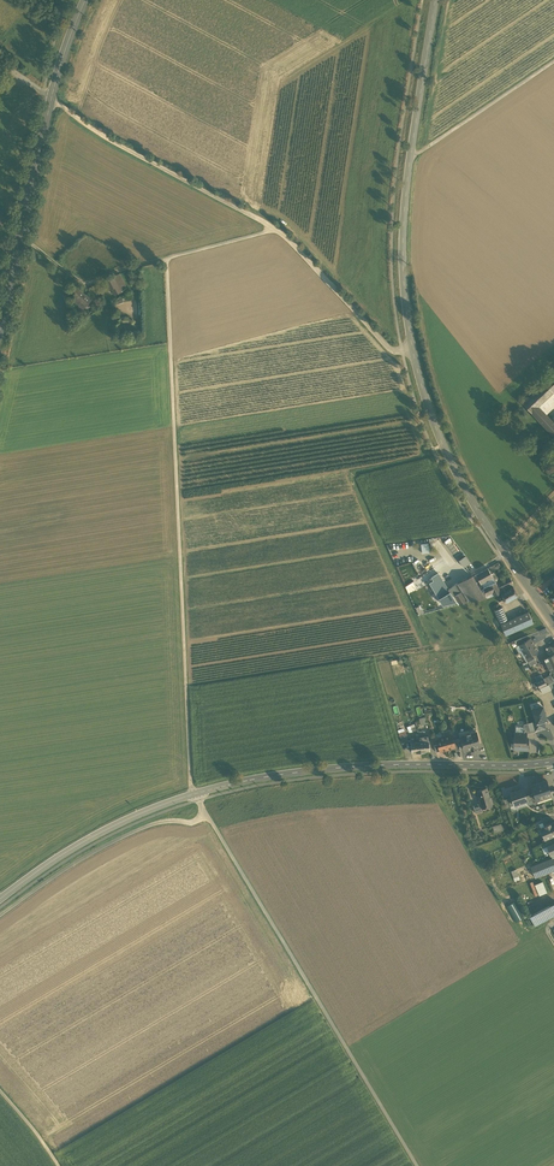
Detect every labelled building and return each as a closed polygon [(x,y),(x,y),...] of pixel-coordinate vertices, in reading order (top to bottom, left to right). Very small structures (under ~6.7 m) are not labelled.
[(120,275),(115,277),(118,285),(124,282),(120,275)] [(106,281),(109,289),(111,289),(118,285),(115,277),(106,281)] [(114,295),(122,291),(118,285),(111,289),(114,295)] [(72,297),(83,308),(90,301),(77,288),(72,293),(74,295),(72,297)] [(531,413),(538,406),(553,391),(553,373),(522,403),(531,413)] [(538,406),(546,414),(553,406),(553,391),(538,406)] [(546,414),(538,406),(531,413),(553,437),(553,436),(553,423),(546,414)] [(428,542),(421,543),(422,553),(429,552),(428,542)] [(464,567),(470,562),(465,556),(459,560),(464,567)] [(476,574),(481,584),(493,577),(491,574),(488,568),(476,574)] [(434,581),(430,583),(439,599),(450,592),(448,589),(438,573),(432,577),(434,581)] [(457,583),(457,584),(469,601),(486,598),(472,576),(457,583)] [(481,584),(483,588),(495,582),(493,577),(481,584)] [(510,578),(500,582),(496,584),(501,592),(509,588),(508,586),(513,584),(510,578)] [(496,584),(495,582),(483,588),(487,595),(492,592),(494,596),(501,592),(496,584)] [(467,601),(469,601),(457,584),(448,589),(450,592),(456,601),(457,603),(458,604),(467,601)] [(502,594),(503,596),(505,600),(507,603),(519,596),(514,587),(502,594)] [(439,599),(443,605),(456,601),(450,592),(439,599)] [(495,609),(501,624),(508,621),(502,606),(499,608),(495,609)] [(528,612),(508,621),(501,624),(505,635),(533,623),(529,612),(528,612)] [(518,646),(520,645),(524,642),(522,638),(515,641),(518,646)] [(519,653),(521,652),(534,645),(530,639),(524,642),(520,645),(518,646),(516,647),(519,653)] [(534,645),(521,652),(524,658),(525,657),(527,656),(527,657),(532,654),(537,651),(534,645)] [(537,662),(535,658),(532,654),(527,657),(527,656),(525,657),(528,662),(530,666),(537,662)] [(543,680),(543,678),(541,674),(534,677),(537,683),(543,680)] [(543,680),(545,679),(546,682),(550,681),(551,683),(553,682),(553,681),(551,675),(543,678),(543,680)] [(543,680),(537,683),(540,688),(547,685),(546,682),(545,679),(543,680)] [(551,690),(551,689),(549,684),(547,685),(540,688),(543,694),(551,690)] [(536,721),(536,723),(543,721),(546,720),(543,707),(533,709),(536,721)] [(532,722),(535,731),(545,728),(543,721),(536,723),(536,721),(532,722)] [(460,736),(464,750),(472,748),(472,750),(476,748),(475,747),(480,746),(476,731),(460,736)] [(514,749),(528,750),(528,738),(526,738),(526,733),(523,733),(515,732),(515,738),(513,740),(513,742),(514,743),(514,749)] [(400,737),(402,743),(408,741),(406,735),(400,737)] [(452,735),(444,737),(448,749),(450,749),(450,748),(455,747),(453,740),(452,735)] [(421,752),(419,737),(416,737),(417,742),(414,742),(414,738),(411,738),(411,745),(409,745),(410,750),(412,750),(412,752),(421,752)] [(420,737),(419,737),(421,752),(430,751),(429,740),(423,741),(423,737),(420,737)] [(448,749),(444,737),(437,739),(438,744),(440,751),(445,749),(446,750),(448,749)] [(534,793),(536,800),(537,800),(551,795),(552,795),(550,791),(547,780),(531,785),(534,793)] [(477,790),(480,801),(486,799),(487,805),(492,804),(493,803),(491,797),(490,797),(487,787),(477,790)] [(512,797),(514,805),(527,800),(526,796),(523,788),(510,792),(512,797)] [(537,800),(538,803),(552,798),(551,795),(537,800)] [(473,805),(475,813),(483,810),(483,808),(482,807),(481,803),(473,805)] [(535,822),(538,829),(540,828),(544,826),(541,819),(535,822)] [(507,827),(505,823),(502,824),(501,822),(492,826),(494,832),(507,827)] [(545,839),(549,837),(553,835),(553,822),(544,826),(540,828),(545,839)] [(553,870),(553,857),(531,866),(535,878),(553,870)] [(511,871),(515,881),(520,879),(516,869),(511,871)] [(542,881),(535,884),(539,895),(547,892),(542,881)] [(553,915),(553,903),(530,916),(535,926),(553,915)]
